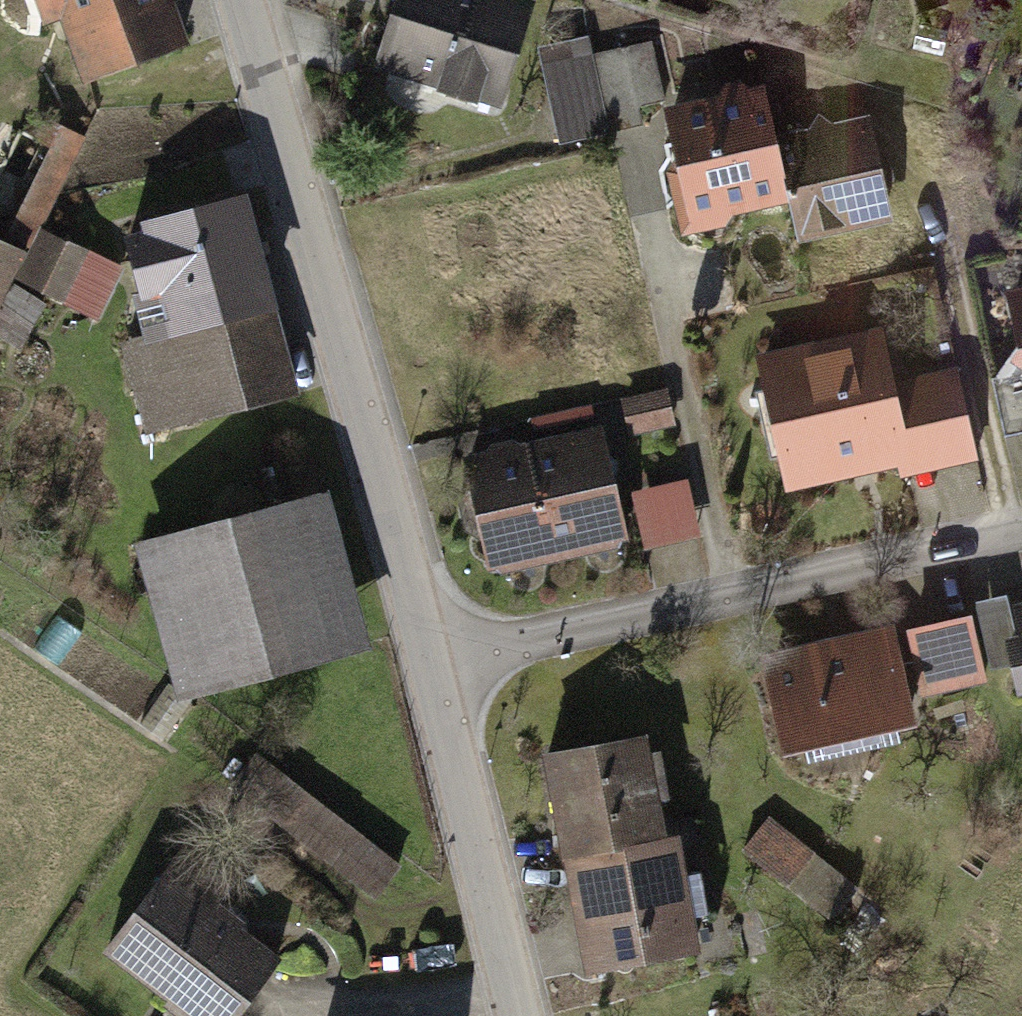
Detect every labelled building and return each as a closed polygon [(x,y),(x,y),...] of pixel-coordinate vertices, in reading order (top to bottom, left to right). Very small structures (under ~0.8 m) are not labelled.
[(167,0),(28,0),(41,35),(58,29),(80,90),(186,52),(167,0)] [(521,0),(392,0),(370,73),(502,114),(536,5),(521,0)] [(759,90),(657,112),(684,233),(786,211),(776,144),(759,90)] [(870,120),(776,144),(802,249),(896,225),(870,120)] [(83,145),(56,132),(5,244),(32,256),(83,145)] [(292,397),(242,201),(122,231),(149,336),(126,342),(149,433),(292,397)] [(91,256),(45,236),(21,289),(67,310),(91,256)] [(0,246),(0,315),(27,259),(0,246)] [(1004,293),(1013,372),(1021,378),(1021,289),(1004,293)] [(874,327),(753,355),(786,493),(897,467),(900,480),(980,461),(958,370),(888,387),(874,327)] [(664,396),(613,410),(620,437),(672,424),(664,396)] [(601,423),(457,458),(487,582),(631,548),(601,423)] [(639,493),(646,553),(705,546),(698,486),(639,493)] [(322,501),(130,551),(171,706),(363,656),(322,501)] [(997,630),(1014,699),(1021,697),(1021,600),(1009,604),(1015,626),(997,630)] [(972,620),(903,635),(918,702),(987,687),(972,620)] [(889,629),(757,656),(777,759),(910,732),(889,629)] [(646,736),(535,757),(576,977),(695,955),(674,840),(666,841),(646,736)] [(320,802),(294,836),(382,903),(408,869),(320,802)] [(858,888),(769,818),(742,852),(831,923),(858,888)] [(169,865),(100,957),(180,1015),(235,1015),(284,951),(169,865)]
